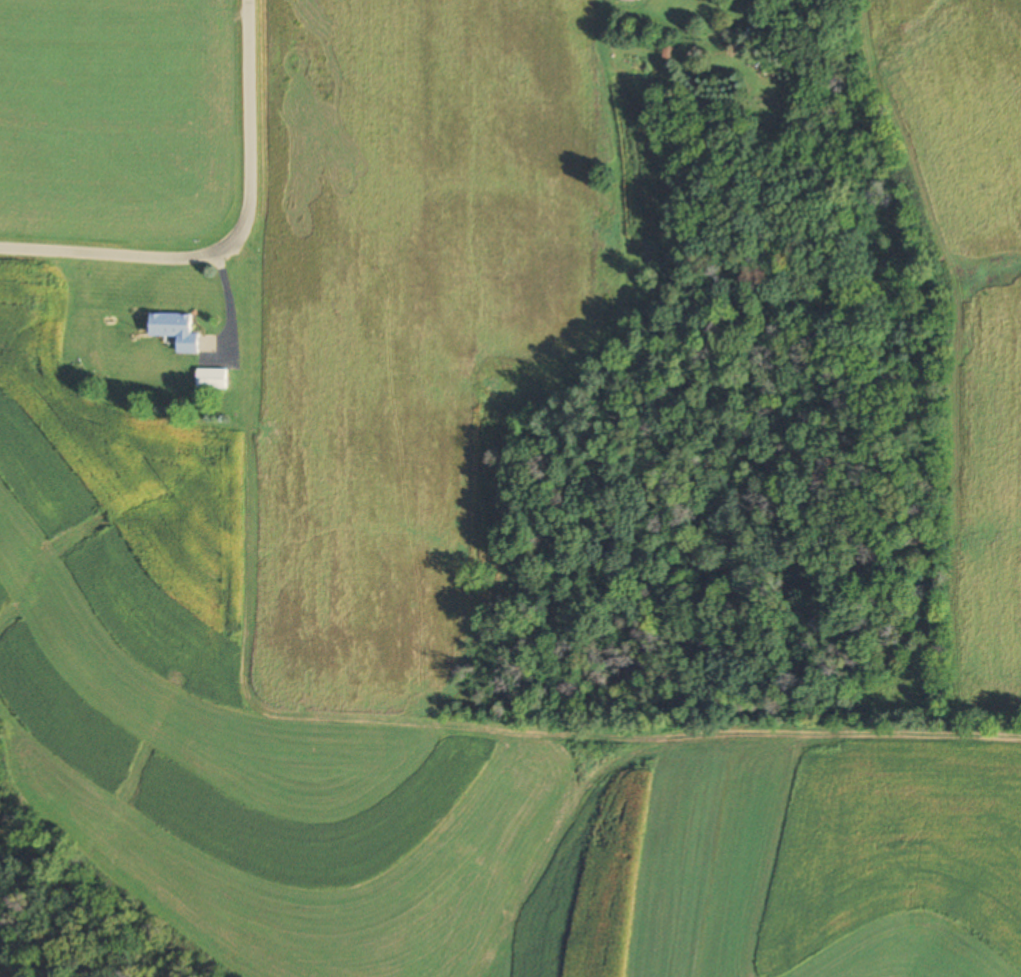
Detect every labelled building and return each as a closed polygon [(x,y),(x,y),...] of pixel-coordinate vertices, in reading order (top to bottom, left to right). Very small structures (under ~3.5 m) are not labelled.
[(176,337),(176,353),(197,353),(197,334),(189,334),(189,314),(149,314),(149,337),(176,337)] [(225,389),(225,369),(196,369),(196,389),(225,389)]
